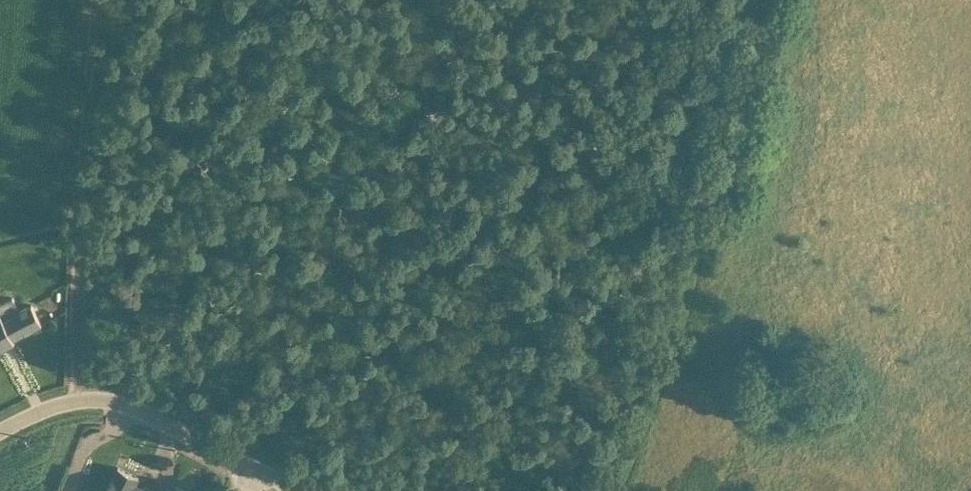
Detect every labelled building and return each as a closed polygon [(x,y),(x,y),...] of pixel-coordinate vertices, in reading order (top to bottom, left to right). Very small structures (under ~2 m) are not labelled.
[(32,350),(16,317),(0,325),(0,366),(32,350)] [(115,467),(103,490),(162,490),(115,467)]
